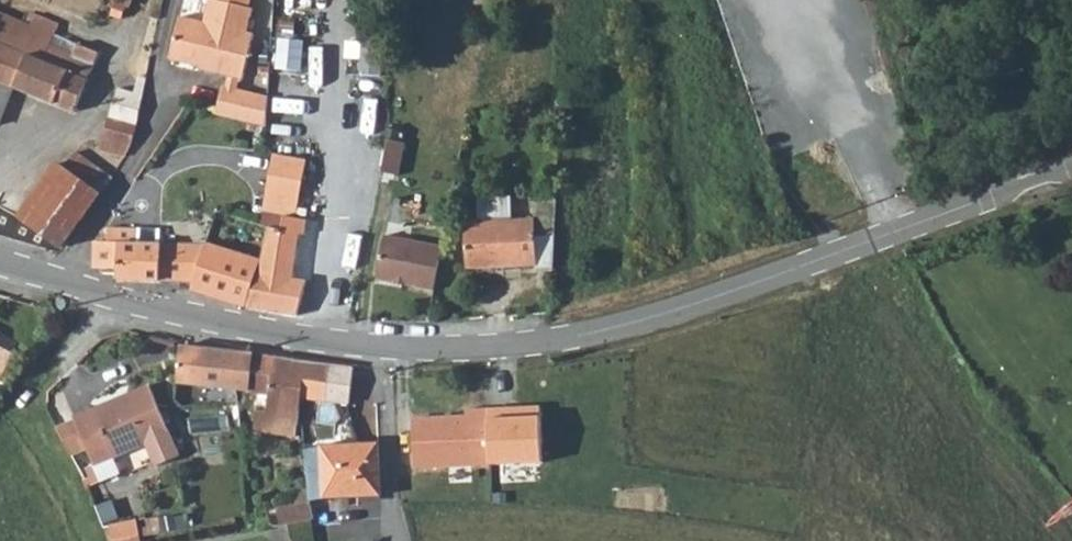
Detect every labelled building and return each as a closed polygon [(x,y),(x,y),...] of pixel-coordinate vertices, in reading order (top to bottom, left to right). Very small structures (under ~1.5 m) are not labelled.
[(248,35),(253,11),(214,2),(208,26),(184,21),(175,63),(205,70),(211,66),(221,68),(219,76),(231,78),(241,81),(245,82),(255,36),(248,35)] [(125,8),(115,4),(110,17),(120,21),(125,8)] [(13,90),(74,114),(98,52),(54,37),(58,25),(33,15),(28,27),(0,15),(0,120),(13,90)] [(279,66),(300,68),(303,40),(282,38),(279,66)] [(211,66),(205,70),(204,73),(219,76),(221,68),(211,66)] [(231,78),(228,89),(239,92),(241,81),(231,78)] [(312,119),(315,83),(284,80),(280,116),(312,119)] [(100,153),(124,161),(128,153),(135,133),(142,100),(144,91),(134,88),(133,97),(115,93),(100,153)] [(225,88),(218,118),(269,129),(271,99),(239,92),(228,89),(225,88)] [(398,175),(404,141),(385,138),(382,155),(379,171),(398,175)] [(284,217),(297,218),(305,159),(272,155),(260,212),(284,217)] [(17,219),(62,249),(110,182),(74,156),(63,169),(57,165),(17,219)] [(312,221),(297,218),(284,217),(283,231),(271,229),(261,261),(246,308),(299,317),(307,281),(293,279),(302,234),(309,234),(312,221)] [(535,221),(466,226),(470,268),(538,263),(535,221)] [(102,244),(103,268),(103,275),(113,275),(115,282),(156,284),(191,285),(204,247),(168,246),(169,232),(117,230),(116,244),(102,244)] [(376,285),(434,296),(442,253),(384,242),(376,285)] [(191,285),(189,292),(246,308),(261,261),(204,246),(204,247),(191,285)] [(8,344),(0,340),(0,360),(8,344)] [(178,384),(239,390),(248,391),(252,356),(181,347),(178,384)] [(272,397),(277,358),(252,356),(248,391),(248,394),(272,397)] [(296,438),(303,400),(306,363),(277,358),(272,397),(248,394),(247,410),(257,412),(255,434),(296,438)] [(325,402),(331,365),(306,363),(303,400),(325,402)] [(349,404),(355,368),(331,365),(325,402),(349,404)] [(92,460),(141,442),(166,427),(149,384),(128,392),(130,395),(97,408),(94,404),(74,412),(75,415),(57,422),(71,451),(86,445),(92,460)] [(466,416),(417,418),(419,467),(490,465),(488,409),(466,410),(466,416)] [(176,454),(166,427),(141,442),(151,463),(176,454)] [(379,444),(328,445),(330,499),(382,496),(379,444)] [(96,469),(92,460),(83,464),(87,473),(96,469)] [(290,492),(293,507),(310,503),(308,489),(290,492)] [(293,507),(272,511),(276,526),(314,518),(310,503),(293,507)] [(103,527),(106,540),(116,540),(158,533),(154,517),(103,527)]
